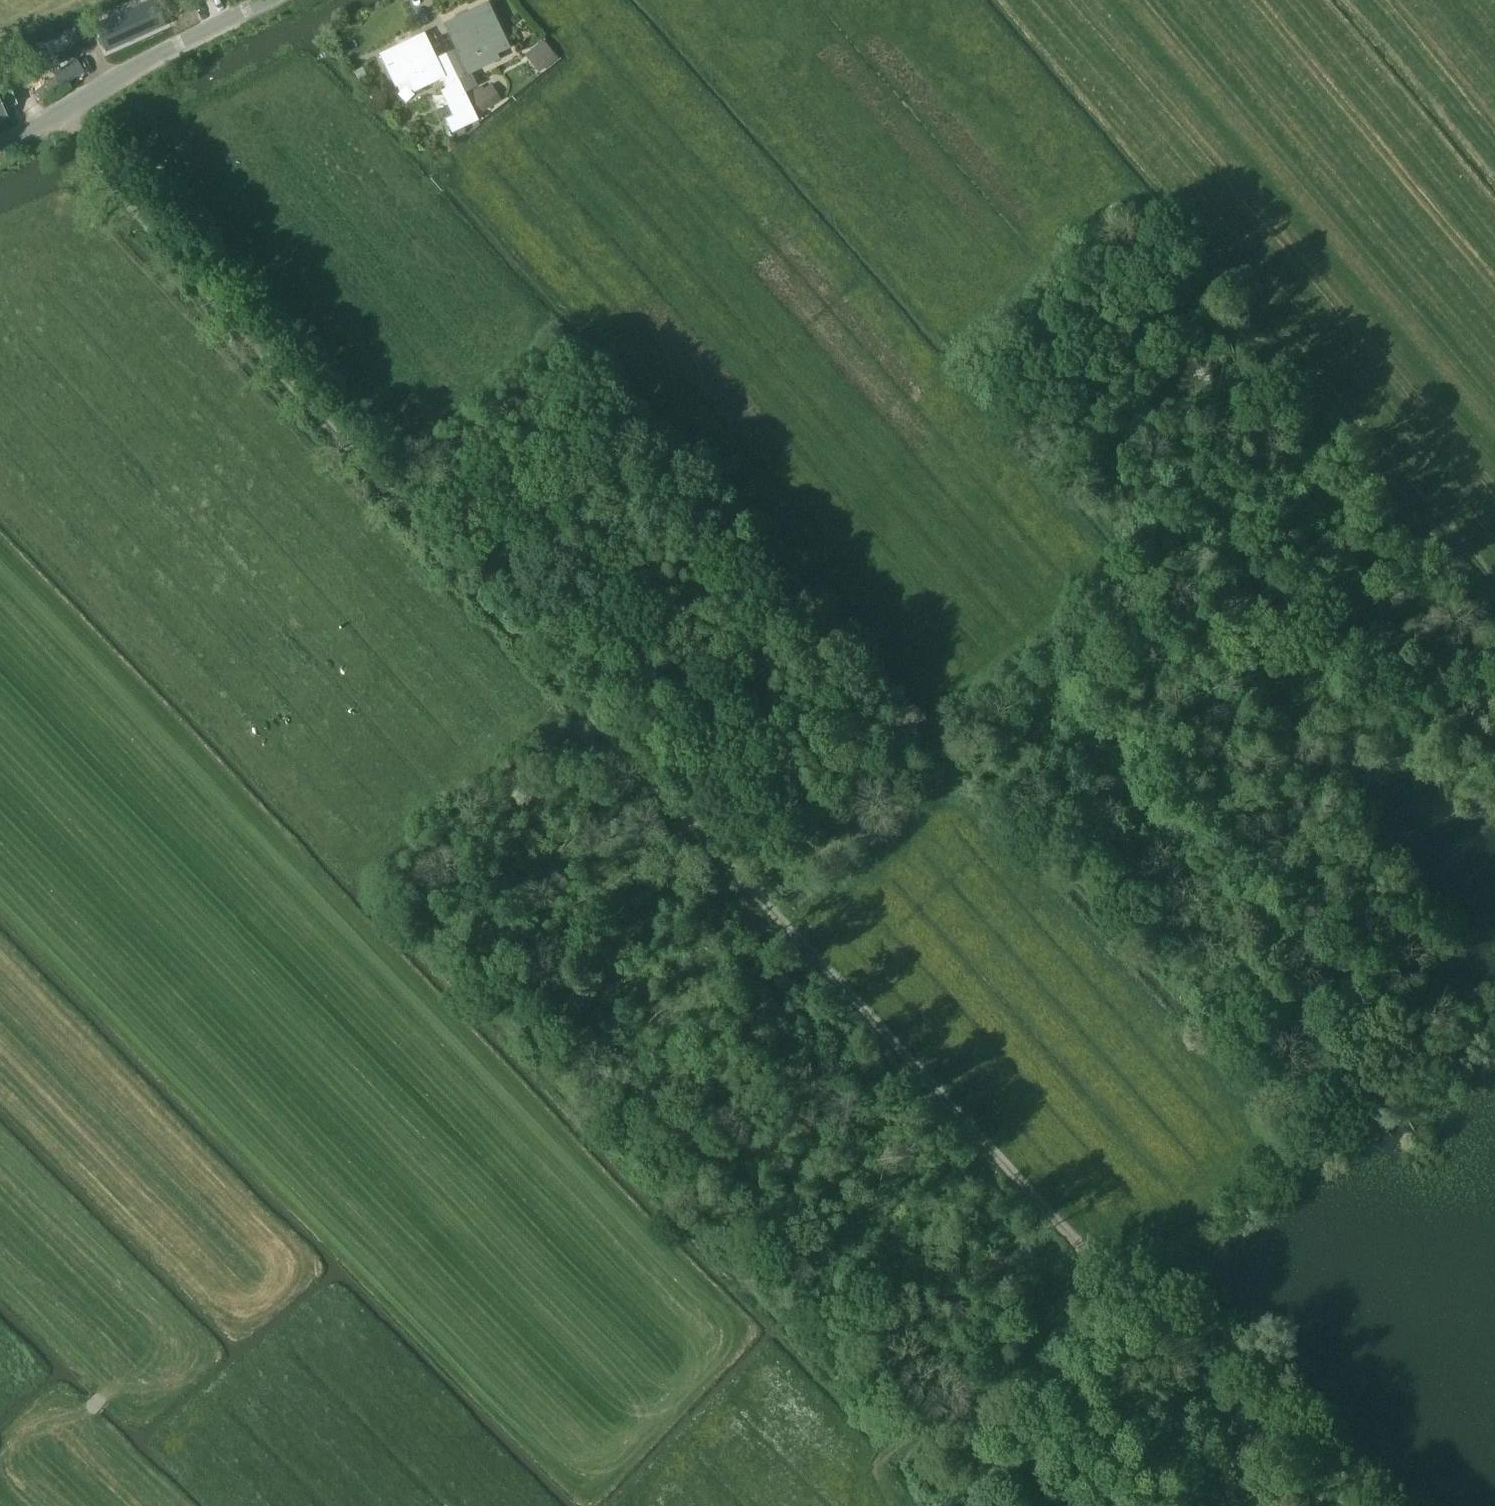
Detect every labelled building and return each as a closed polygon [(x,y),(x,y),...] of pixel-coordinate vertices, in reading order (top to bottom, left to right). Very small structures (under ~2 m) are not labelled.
[(70,34),(76,45),(103,33),(109,48),(132,37),(130,34),(153,23),(142,1),(120,11),(122,15),(99,25),(97,21),(70,34)] [(445,53),(458,79),(499,60),(497,54),(509,49),(486,2),(444,23),(456,48),(445,53)] [(458,79),(445,53),(435,58),(422,33),(380,53),(395,84),(407,78),(413,89),(442,76),(446,84),(445,88),(441,90),(453,116),(446,119),(452,130),(477,118),(466,96),(458,79)] [(544,42),(527,55),(540,71),(556,58),(544,42)] [(68,82),(83,72),(76,61),(61,72),(68,82)] [(362,69),(354,73),(358,81),(366,77),(362,69)] [(480,87),(466,96),(477,118),(501,102),(500,102),(491,86),(483,91),(480,87)] [(33,99),(24,103),(29,112),(37,107),(33,99)]
